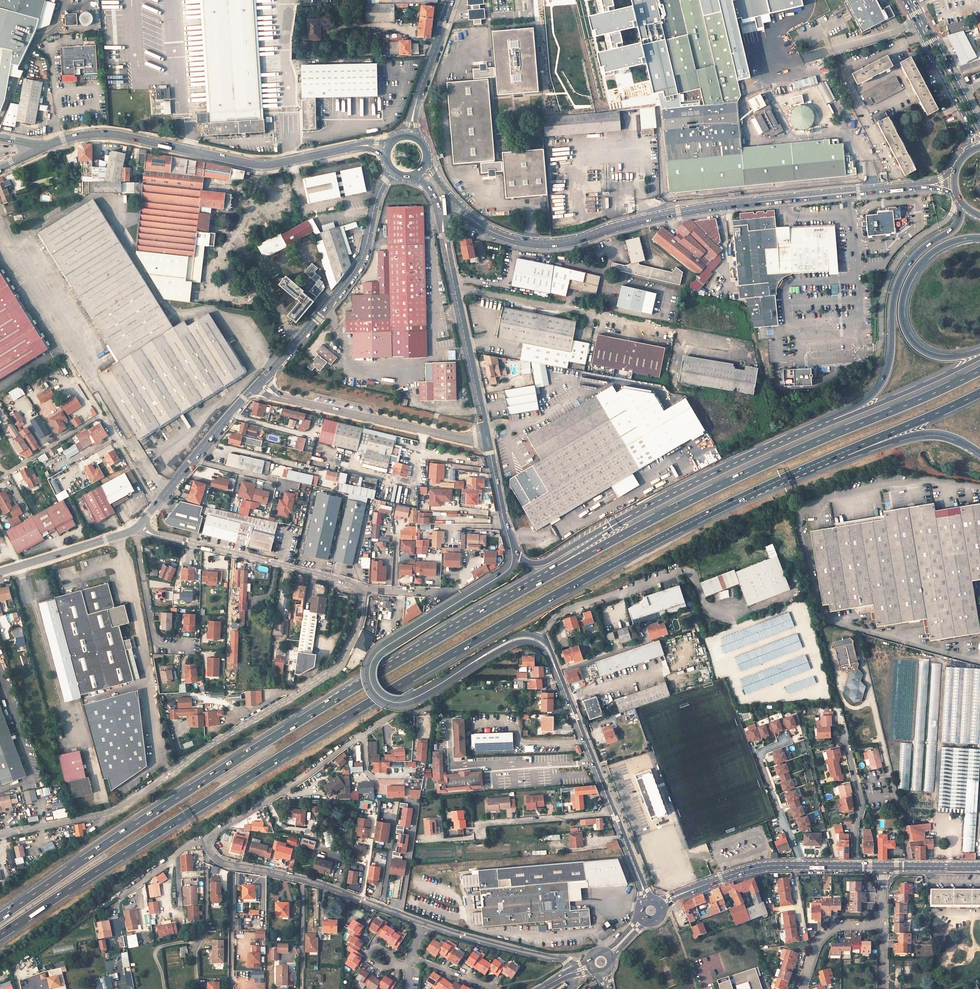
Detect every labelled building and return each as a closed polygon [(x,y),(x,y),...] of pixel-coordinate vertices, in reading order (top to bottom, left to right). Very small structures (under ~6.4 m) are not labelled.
[(52,28),(57,6),(45,3),(46,0),(0,0),(0,111),(1,111),(5,99),(11,65),(19,66),(37,29),(52,28)] [(198,113),(198,123),(209,123),(210,135),(265,131),(265,119),(264,119),(261,119),(254,5),(254,0),(203,0),(204,9),(210,107),(207,107),(208,112),(198,113)] [(723,103),(737,102),(740,95),(737,80),(750,77),(736,18),(770,12),(804,5),(803,0),(586,0),(597,52),(600,67),(603,66),(604,71),(647,62),(655,92),(663,91),(664,93),(663,93),(665,98),(666,98),(666,100),(661,101),(661,109),(722,103),(723,103)] [(877,0),(845,0),(861,31),(889,18),(881,4),(879,5),(877,0)] [(395,20),(394,4),(393,4),(381,4),(366,4),(366,21),(395,20)] [(257,5),(254,5),(261,119),(264,119),(257,5)] [(434,7),(422,5),(418,37),(431,37),(432,29),(433,16),(434,7)] [(210,107),(204,9),(201,9),(207,107),(210,107)] [(471,10),(467,11),(467,15),(468,21),(472,21),(472,20),(480,19),(480,20),(484,20),(484,14),(483,9),(479,10),(471,11),(471,10)] [(95,21),(95,19),(95,17),(94,16),(93,15),(92,13),(91,12),(89,12),(88,12),(86,12),(84,12),(83,13),(82,14),(81,16),(80,17),(80,19),(80,20),(80,21),(81,22),(81,23),(83,25),(84,26),(86,26),(88,26),(89,26),(91,26),(92,25),(93,24),(94,22),(95,21)] [(78,20),(77,13),(65,14),(66,26),(78,25),(78,23),(81,23),(81,22),(80,21),(80,20),(78,20)] [(321,20),(309,20),(309,39),(318,39),(319,30),(320,31),(321,20)] [(966,20),(946,26),(947,30),(946,31),(947,32),(948,36),(963,32),(968,31),(966,20)] [(540,138),(501,141),(502,151),(501,151),(501,150),(493,151),(493,150),(494,150),(488,80),(487,80),(487,79),(494,78),(495,77),(497,96),(538,92),(533,28),(514,30),(514,29),(513,29),(510,29),(510,30),(491,32),(495,69),(493,69),(493,68),(472,70),(473,80),(474,80),(474,81),(446,84),(454,165),(481,163),(481,164),(481,174),(503,172),(504,171),(506,199),(548,196),(540,138)] [(551,69),(570,67),(566,28),(548,29),(550,44),(542,45),(543,57),(550,57),(551,69)] [(976,58),(963,32),(948,36),(947,37),(954,51),(961,65),(976,58)] [(400,41),(400,55),(411,54),(411,41),(408,41),(400,41)] [(63,75),(76,74),(76,67),(76,65),(85,64),(85,66),(85,74),(99,73),(97,45),(61,47),(63,75)] [(892,67),(887,56),(852,74),(857,85),(865,80),(885,71),(892,67)] [(938,110),(910,57),(900,63),(904,71),(912,88),(922,106),(927,115),(938,110)] [(817,63),(767,75),(772,95),(818,83),(823,103),(832,101),(827,80),(821,82),(817,63)] [(377,64),(302,66),(303,117),(303,129),(317,129),(316,97),(378,96),(377,64)] [(589,65),(574,67),(578,107),(593,106),(589,65)] [(902,89),(895,77),(862,95),(868,106),(873,103),(874,104),(902,89)] [(39,102),(43,83),(30,80),(24,79),(20,99),(39,102)] [(171,89),(157,89),(158,99),(171,98),(171,89)] [(783,131),(767,102),(765,103),(763,101),(767,99),(765,95),(761,97),(760,94),(748,101),(753,112),(752,113),(765,136),(769,134),(770,138),(783,131)] [(35,125),(39,102),(20,99),(20,103),(12,101),(3,125),(15,127),(16,121),(35,125)] [(722,103),(661,109),(669,192),(698,189),(856,174),(855,166),(853,166),(852,160),(849,160),(848,154),(844,154),(843,143),(830,144),(829,138),(792,142),(784,143),(784,146),(779,147),(779,149),(754,152),(750,147),(741,147),(737,102),(723,103),(722,103)] [(154,119),(153,104),(138,104),(139,119),(154,119)] [(793,125),(796,128),(800,130),(804,130),(807,129),(811,127),(813,123),(814,120),(814,116),(813,112),(811,109),(808,107),(804,106),(800,106),(796,107),(793,110),(791,113),(790,117),(791,121),(793,125)] [(653,108),(639,109),(641,129),(641,136),(653,134),(653,128),(655,128),(653,108)] [(892,125),(884,111),(874,117),(905,175),(915,170),(911,162),(900,142),(892,125)] [(618,112),(593,114),(594,133),(619,131),(618,112)] [(545,137),(594,133),(593,114),(543,118),(545,137)] [(775,144),(750,147),(754,152),(779,149),(779,147),(784,146),(784,143),(775,144)] [(82,181),(121,181),(123,168),(123,164),(112,164),(112,158),(109,157),(108,162),(107,170),(98,169),(98,160),(92,159),(92,144),(82,144),(81,144),(80,145),(79,146),(80,160),(82,160),(82,181)] [(121,152),(113,150),(110,152),(109,157),(112,158),(112,164),(123,164),(125,156),(126,152),(127,146),(123,145),(121,152)] [(138,164),(145,165),(147,154),(147,150),(140,149),(140,153),(138,164)] [(191,303),(193,281),(201,282),(205,245),(215,246),(216,233),(209,232),(212,207),(231,209),(233,194),(202,191),(204,176),(229,179),(244,179),(245,174),(250,175),(251,172),(207,163),(172,156),(147,154),(145,165),(144,174),(136,254),(164,299),(191,303)] [(108,162),(98,160),(98,169),(107,170),(108,162)] [(346,195),(367,191),(362,166),(341,171),(341,173),(337,174),(336,172),(305,178),(310,203),(341,196),(341,193),(346,192),(346,195)] [(130,176),(130,169),(126,168),(123,168),(121,181),(129,181),(130,176)] [(6,186),(10,184),(9,180),(4,182),(2,176),(0,177),(0,193),(4,204),(6,203),(12,201),(10,197),(6,186)] [(82,193),(121,193),(121,191),(121,185),(121,181),(82,181),(82,193)] [(174,327),(93,199),(39,233),(73,286),(90,314),(92,318),(104,336),(119,361),(117,362),(99,374),(139,440),(246,372),(209,313),(188,326),(184,320),(174,327)] [(14,205),(6,207),(8,214),(16,212),(14,205)] [(888,206),(888,210),(893,209),(894,218),(901,217),(900,215),(905,209),(899,205),(897,207),(895,206),(888,206)] [(379,251),(380,282),(364,282),(365,295),(353,295),(353,312),(347,312),(347,333),(354,333),(354,358),(392,357),(392,332),(394,332),(393,325),(427,325),(424,206),(389,207),(390,251),(379,251)] [(873,214),(866,214),(866,221),(862,221),(863,226),(867,226),(868,235),(895,232),(894,225),(894,218),(893,209),(888,210),(877,211),(877,213),(873,214)] [(740,219),(775,216),(774,210),(746,213),(740,213),(740,219)] [(775,216),(740,219),(732,220),(733,234),(739,297),(743,297),(745,298),(753,303),(754,301),(770,309),(768,280),(773,279),(779,273),(779,268),(791,267),(829,265),(827,225),(789,227),(790,242),(790,247),(777,248),(777,243),(776,228),(775,216)] [(313,230),(315,232),(319,230),(312,218),(309,221),(313,230)] [(658,233),(711,275),(712,274),(710,272),(704,267),(708,261),(709,261),(719,252),(721,250),(716,246),(721,242),(715,218),(708,219),(692,221),(685,222),(675,231),(678,234),(674,237),(660,227),(657,232),(658,233)] [(313,230),(309,221),(282,235),(280,233),(258,245),(265,258),(288,246),(287,245),(313,230)] [(350,261),(349,259),(352,258),(351,254),(354,253),(352,245),(350,246),(345,230),(358,226),(357,222),(322,232),(316,234),(314,235),(332,290),(340,281),(351,265),(350,261)] [(829,265),(830,270),(830,274),(839,274),(835,224),(827,225),(829,265)] [(790,242),(789,227),(776,228),(777,243),(790,242)] [(39,233),(38,234),(71,287),(73,286),(39,233)] [(711,275),(658,233),(654,238),(653,239),(698,275),(700,273),(706,277),(707,276),(709,278),(711,275)] [(460,236),(464,260),(476,258),(472,239),(460,236)] [(646,260),(640,236),(625,240),(627,245),(625,245),(626,249),(628,249),(631,264),(625,265),(613,262),(611,268),(680,285),(683,272),(676,267),(673,272),(640,264),(639,262),(646,260)] [(719,261),(719,252),(709,261),(708,261),(704,267),(710,272),(719,261)] [(511,285),(534,290),(548,293),(550,293),(552,280),(555,266),(555,265),(521,258),(517,261),(511,285)] [(318,268),(312,263),(305,272),(310,277),(304,284),(307,287),(304,290),(287,276),(285,278),(284,277),(283,279),(284,280),(280,284),(297,299),(298,298),(301,300),(288,315),(297,322),(315,301),(314,301),(325,288),(321,284),(323,282),(320,279),(322,277),(315,272),(318,268)] [(773,279),(768,280),(770,309),(776,311),(774,295),(775,291),(776,287),(778,283),(780,280),(785,275),(792,272),(830,270),(829,265),(791,267),(779,268),(779,273),(773,279)] [(568,287),(597,294),(601,276),(555,266),(552,280),(550,293),(566,296),(568,287)] [(40,353),(48,348),(0,271),(0,378),(40,353)] [(652,313),(656,292),(621,285),(617,306),(652,313)] [(770,309),(754,301),(753,303),(745,298),(753,326),(772,325),(770,309)] [(577,321),(502,307),(496,338),(523,343),(520,360),(531,362),(541,364),(567,368),(569,361),(585,364),(589,343),(573,340),(577,321)] [(92,318),(90,319),(101,337),(104,336),(92,318)] [(427,331),(404,332),(405,357),(428,357),(427,331)] [(592,364),(659,377),(659,376),(665,347),(598,334),(592,364)] [(101,337),(117,362),(119,361),(104,336),(101,337)] [(320,370),(327,361),(331,364),(337,356),(322,343),(315,351),(318,353),(315,357),(312,360),(308,365),(312,369),(315,366),(320,370)] [(489,377),(489,381),(496,380),(496,376),(507,374),(505,368),(499,369),(497,356),(484,354),(486,366),(488,377),(489,377)] [(735,366),(696,360),(696,363),(682,361),(679,381),(731,390),(734,375),(735,369),(735,366)] [(420,400),(456,400),(456,362),(434,362),(434,363),(426,363),(426,381),(420,381),(420,388),(420,390),(420,400)] [(535,385),(535,388),(543,386),(541,371),(542,370),(541,364),(531,362),(535,385)] [(783,368),(784,385),(812,384),(812,375),(813,375),(813,373),(811,373),(811,367),(783,368)] [(744,376),(741,392),(754,394),(757,374),(752,369),(745,368),(745,370),(744,376)] [(741,392),(744,376),(745,370),(735,369),(734,375),(731,390),(741,392)] [(498,398),(505,397),(508,415),(539,409),(535,388),(535,385),(534,385),(530,385),(497,391),(498,398)] [(25,394),(20,386),(9,393),(14,400),(25,394)] [(596,395),(639,469),(683,444),(653,392),(624,388),(617,392),(612,386),(596,395)] [(50,389),(42,394),(46,400),(54,395),(50,389)] [(486,400),(498,398),(497,391),(485,393),(486,400)] [(85,404),(88,402),(83,394),(78,398),(80,400),(74,404),(72,400),(63,406),(63,407),(68,414),(68,415),(85,404)] [(639,469),(596,395),(527,437),(541,460),(509,479),(510,484),(536,530),(611,485),(632,473),(639,469)] [(267,404),(254,401),(253,409),(255,410),(254,413),(263,415),(264,412),(265,412),(267,404)] [(62,411),(65,416),(68,414),(63,407),(60,408),(62,411)] [(283,414),(303,419),(302,426),(309,427),(312,415),(285,409),(283,414)] [(24,424),(22,421),(24,420),(18,411),(10,416),(16,425),(17,425),(19,428),(24,424)] [(61,419),(65,417),(65,416),(62,411),(50,419),(52,422),(49,424),(52,429),(55,427),(58,432),(61,430),(62,431),(64,430),(63,429),(66,427),(61,419)] [(46,429),(36,412),(34,413),(36,415),(32,418),(34,422),(36,421),(42,432),(46,429)] [(68,414),(65,416),(65,417),(67,420),(66,421),(69,426),(73,423),(72,421),(68,415),(68,414)] [(78,417),(72,421),(73,423),(75,427),(82,423),(78,417)] [(319,441),(358,450),(363,428),(324,419),(319,441)] [(242,422),(239,432),(245,433),(247,434),(255,436),(258,426),(242,422)] [(103,427),(101,423),(95,426),(90,429),(88,430),(88,428),(80,433),(82,436),(83,439),(87,436),(91,434),(103,427)] [(15,426),(10,429),(14,436),(19,433),(15,426)] [(28,427),(20,432),(32,452),(40,447),(28,427)] [(97,443),(103,440),(101,439),(103,438),(108,435),(107,434),(103,427),(91,434),(97,443)] [(358,451),(366,453),(363,466),(386,472),(389,460),(390,459),(390,455),(398,457),(401,447),(394,445),(396,436),(369,429),(363,428),(358,450),(358,451)] [(231,433),(229,443),(240,445),(242,435),(231,433)] [(81,440),(84,447),(91,443),(87,436),(83,439),(81,440)] [(295,449),(303,451),(305,444),(306,438),(300,436),(298,443),(297,443),(295,449)] [(262,447),(263,441),(247,438),(246,444),(262,447)] [(23,439),(14,444),(19,453),(28,447),(23,439)] [(75,445),(64,452),(68,459),(79,452),(75,445)] [(118,448),(114,450),(119,459),(123,457),(120,453),(118,448)] [(114,450),(104,455),(106,458),(103,459),(103,461),(105,465),(106,464),(111,473),(114,471),(110,465),(119,459),(114,450)] [(19,463),(12,452),(7,455),(9,458),(5,460),(10,468),(19,463)] [(226,465),(262,473),(266,474),(269,462),(229,453),(226,465)] [(45,454),(38,458),(41,464),(48,459),(45,454)] [(393,473),(407,477),(408,471),(405,470),(407,464),(397,462),(398,457),(390,455),(390,459),(389,460),(396,462),(393,473)] [(93,482),(104,476),(100,468),(95,470),(91,464),(85,467),(93,482)] [(431,464),(430,478),(432,478),(432,482),(440,483),(440,478),(441,478),(441,464),(431,464)] [(21,472),(16,474),(19,481),(25,478),(30,488),(36,485),(35,484),(33,479),(28,467),(20,471),(21,472)] [(286,479),(317,486),(319,476),(289,469),(286,479)] [(329,470),(326,479),(338,481),(340,472),(329,470)] [(111,505),(128,497),(127,495),(135,490),(125,472),(101,485),(111,505)] [(374,499),(378,481),(340,472),(336,490),(374,499)] [(632,473),(611,485),(618,497),(639,485),(632,473)] [(228,484),(229,479),(218,477),(217,480),(213,479),(212,485),(227,488),(231,489),(232,485),(228,484)] [(481,479),(481,477),(472,477),(472,488),(481,489),(481,486),(481,480),(481,479)] [(194,481),(188,500),(200,503),(206,484),(194,481)] [(251,499),(255,484),(247,482),(245,490),(241,488),(239,496),(251,499)] [(101,485),(83,495),(97,522),(97,521),(106,517),(115,512),(111,505),(101,485)] [(451,497),(452,487),(450,487),(442,487),(440,487),(438,487),(431,487),(430,502),(437,503),(438,498),(442,493),(446,493),(446,497),(451,497)] [(253,499),(267,503),(270,492),(256,488),(253,499)] [(479,504),(479,500),(479,498),(478,498),(478,493),(482,494),(482,489),(481,489),(472,488),(464,488),(463,488),(461,503),(466,504),(479,504)] [(5,490),(0,493),(0,505),(1,507),(1,509),(3,512),(5,513),(10,510),(13,517),(8,520),(12,526),(21,521),(18,515),(22,513),(17,504),(12,507),(9,502),(8,503),(7,501),(10,499),(5,490)] [(291,512),(295,494),(285,492),(284,497),(286,498),(286,501),(279,499),(277,509),(279,509),(289,511),(291,512)] [(312,520),(304,554),(328,559),(342,498),(318,492),(313,514),(310,513),(308,519),(312,520)] [(441,503),(441,498),(451,498),(451,497),(446,497),(446,493),(442,493),(438,498),(437,503),(441,503)] [(392,511),(393,507),(381,505),(381,501),(374,499),(374,505),(380,506),(379,511),(388,513),(389,510),(392,511)] [(6,531),(19,554),(45,540),(43,537),(42,534),(54,527),(55,529),(56,528),(59,535),(76,526),(72,519),(73,518),(63,500),(6,531)] [(366,503),(348,500),(334,560),(353,564),(366,503)] [(169,525),(199,533),(204,513),(201,512),(202,506),(180,501),(164,521),(169,525)] [(811,530),(822,605),(829,604),(830,611),(873,604),(877,627),(927,618),(930,640),(979,632),(979,631),(972,580),(979,579),(979,503),(959,506),(960,514),(936,518),(934,503),(883,511),(884,518),(811,530)] [(410,508),(397,505),(395,516),(408,518),(410,508)] [(202,534),(228,540),(245,545),(248,545),(253,530),(253,526),(250,525),(232,521),(229,520),(231,512),(215,509),(207,507),(206,511),(218,514),(217,517),(208,514),(202,534)] [(248,516),(250,509),(246,508),(243,507),(241,514),(248,516)] [(253,530),(274,535),(277,524),(234,513),(231,512),(229,520),(232,521),(250,525),(253,526),(253,530)] [(429,523),(429,513),(419,513),(419,518),(418,518),(418,522),(419,522),(429,523)] [(407,526),(407,529),(404,529),(404,530),(401,529),(400,538),(400,539),(404,539),(413,540),(413,539),(415,540),(416,526),(407,526)] [(55,530),(55,529),(54,527),(42,534),(43,537),(50,534),(50,533),(55,530)] [(428,547),(429,541),(419,540),(420,530),(419,530),(419,528),(417,528),(416,546),(418,546),(427,546),(428,547)] [(274,535),(253,530),(248,545),(259,548),(260,550),(262,549),(268,551),(271,549),(274,535)] [(441,547),(442,531),(433,531),(433,547),(441,547)] [(483,545),(483,541),(479,541),(479,535),(479,534),(468,534),(468,548),(478,549),(479,545),(483,545)] [(415,555),(415,552),(416,541),(401,540),(400,551),(407,551),(407,554),(415,555)] [(769,559),(735,572),(739,583),(747,606),(790,589),(772,544),(765,546),(769,559)] [(497,551),(484,550),(483,564),(485,564),(492,564),(494,564),(496,565),(497,551)] [(461,553),(446,553),(446,562),(446,565),(460,565),(460,562),(461,553)] [(370,568),(370,557),(361,557),(361,568),(370,568)] [(373,560),(372,580),(387,580),(387,575),(385,575),(385,566),(383,565),(383,561),(373,560)] [(436,573),(437,563),(416,561),(415,564),(415,569),(415,570),(415,571),(419,572),(419,573),(436,573)] [(415,569),(415,564),(401,564),(400,574),(412,574),(412,569),(415,570),(415,569)] [(477,577),(489,571),(485,564),(474,570),(477,577)] [(170,580),(175,569),(170,566),(169,568),(164,566),(160,575),(170,580)] [(200,569),(182,569),(182,579),(200,579),(200,569)] [(735,572),(733,569),(700,582),(705,597),(739,583),(735,572)] [(207,581),(216,581),(221,581),(222,570),(213,570),(213,571),(208,571),(207,581)] [(245,570),(241,570),(241,578),(241,579),(241,581),(240,602),(246,602),(248,570),(245,570)] [(123,637),(121,625),(130,623),(126,605),(117,607),(116,602),(114,602),(109,582),(55,597),(55,598),(81,695),(135,681),(127,650),(133,648),(137,647),(135,638),(128,639),(127,636),(123,637)] [(304,597),(305,586),(295,585),(293,596),(304,597)] [(633,625),(686,608),(678,585),(643,596),(644,601),(632,605),(628,608),(633,625)] [(6,599),(8,606),(13,604),(9,587),(0,589),(0,601),(6,599)] [(312,653),(314,640),(316,618),(323,619),(326,598),(313,596),(311,611),(304,610),(298,656),(296,673),(300,674),(315,666),(317,653),(312,653)] [(381,606),(388,607),(389,597),(382,597),(381,606)] [(55,598),(40,602),(66,701),(82,696),(81,695),(55,598)] [(422,613),(416,603),(406,610),(408,613),(404,616),(403,625),(412,619),(422,613)] [(302,624),(304,607),(297,606),(295,620),(297,620),(297,623),(302,624)] [(381,619),(391,620),(392,612),(382,610),(381,619)] [(578,626),(593,622),(590,611),(583,613),(584,616),(582,617),(583,620),(577,621),(575,616),(562,619),(564,626),(565,626),(566,630),(578,626)] [(171,629),(172,612),(161,612),(161,619),(162,620),(162,629),(171,629)] [(184,624),(184,630),(194,631),(195,614),(186,614),(185,624),(184,624)] [(789,614),(720,636),(724,651),(794,628),(789,614)] [(221,621),(210,621),(210,631),(211,631),(211,638),(220,638),(221,621)] [(274,633),(283,634),(284,622),(279,622),(278,628),(274,628),(274,633)] [(653,624),(647,626),(652,639),(667,633),(664,623),(658,625),(653,626),(653,624)] [(633,625),(617,630),(621,642),(636,637),(633,625)] [(22,627),(14,629),(15,637),(23,635),(22,627)] [(606,634),(608,640),(614,638),(612,632),(606,634)] [(738,686),(813,662),(811,653),(783,662),(781,655),(802,649),(797,635),(733,655),(739,672),(754,667),(756,674),(736,680),(738,686)] [(835,646),(839,665),(838,667),(842,671),(849,670),(843,691),(853,703),(861,701),(866,686),(860,682),(862,675),(858,668),(859,664),(857,662),(853,643),(854,640),(850,637),(835,640),(833,644),(835,646)] [(577,643),(578,646),(562,651),(566,662),(573,659),(574,662),(582,659),(579,651),(579,648),(584,646),(582,641),(577,643)] [(127,650),(135,681),(141,679),(133,648),(127,650)] [(286,650),(278,649),(275,673),(283,674),(286,650)] [(534,666),(534,656),(523,655),(523,664),(519,664),(519,666),(534,666)] [(220,658),(211,658),(209,658),(209,670),(211,670),(211,675),(219,676),(220,658)] [(919,661),(911,790),(921,791),(929,662),(919,661)] [(931,662),(924,791),(933,792),(941,663),(931,662)] [(186,670),(188,678),(186,678),(187,683),(195,682),(195,677),(196,676),(197,676),(195,663),(186,665),(187,670),(186,670)] [(173,679),(172,670),(173,669),(173,665),(162,666),(163,671),(161,671),(163,681),(171,679),(173,679)] [(534,666),(535,670),(532,670),(532,673),(535,673),(535,676),(544,676),(543,666),(534,666)] [(941,742),(979,744),(979,718),(979,669),(945,667),(941,742)] [(565,673),(569,683),(579,679),(582,678),(578,669),(576,670),(575,669),(565,673)] [(514,678),(514,681),(516,681),(516,688),(523,688),(523,681),(523,678),(518,678),(514,678)] [(530,678),(530,682),(528,682),(528,688),(542,688),(541,678),(530,678)] [(670,696),(665,682),(615,699),(619,713),(625,711),(634,708),(636,707),(670,696)] [(137,690),(82,704),(102,779),(107,778),(110,791),(145,766),(137,690)] [(262,691),(245,691),(246,706),(256,706),(262,702),(262,691)] [(542,693),(542,710),(553,711),(553,693),(542,693)] [(596,696),(583,701),(589,719),(602,715),(596,696)] [(179,707),(192,706),(192,697),(179,698),(179,707)] [(0,705),(0,785),(26,776),(0,705)] [(193,715),(193,726),(204,726),(203,712),(203,708),(192,708),(193,715)] [(634,708),(625,711),(626,716),(636,712),(634,708)] [(171,711),(171,719),(178,718),(177,709),(169,709),(169,711),(171,711)] [(217,716),(224,715),(224,711),(203,712),(204,726),(214,725),(214,716),(217,716)] [(833,721),(832,711),(824,712),(824,715),(821,716),(821,726),(830,726),(831,725),(831,721),(833,721)] [(793,717),(792,715),(785,718),(788,727),(789,729),(796,726),(796,725),(800,724),(798,715),(793,717)] [(542,730),(554,730),(554,724),(552,724),(552,717),(542,716),(542,730)] [(779,720),(778,719),(771,722),(771,723),(774,732),(775,733),(782,730),(782,729),(786,728),(786,727),(783,719),(779,720)] [(765,724),(757,727),(758,730),(760,735),(761,738),(769,735),(768,734),(773,732),(769,724),(765,725),(765,724)] [(616,740),(611,726),(602,729),(607,743),(616,740)] [(817,726),(818,737),(830,737),(830,726),(821,726),(817,726)] [(753,740),(760,738),(759,735),(757,731),(756,727),(749,730),(750,731),(745,732),(749,741),(753,740)] [(475,750),(513,749),(512,732),(475,734),(475,750)] [(367,742),(368,762),(379,761),(379,757),(377,757),(374,757),(373,746),(374,746),(374,742),(367,742)] [(426,755),(427,743),(418,743),(417,754),(426,755)] [(911,744),(901,743),(898,789),(909,790),(911,744)] [(979,753),(979,749),(941,747),(938,807),(938,810),(965,812),(962,851),(974,851),(979,753)] [(774,755),(774,756),(776,763),(778,763),(782,761),(787,759),(784,752),(783,752),(782,748),(773,751),(774,755)] [(828,763),(837,761),(836,758),(839,757),(841,756),(839,748),(826,751),(827,752),(824,752),(826,760),(827,764),(828,763)] [(433,755),(432,755),(433,778),(437,778),(437,782),(437,790),(446,790),(446,788),(466,788),(466,789),(471,789),(471,788),(481,787),(480,773),(470,773),(470,771),(458,771),(458,774),(445,774),(445,764),(445,760),(444,749),(439,749),(439,751),(433,751),(433,755)] [(878,749),(867,751),(871,769),(881,767),(878,749)] [(82,778),(86,777),(80,750),(75,751),(82,778)] [(68,781),(82,778),(75,751),(59,755),(65,782),(68,781)] [(343,758),(346,756),(342,752),(333,760),(339,767),(346,761),(343,758)] [(348,766),(341,767),(342,773),(362,772),(361,762),(352,762),(352,757),(347,758),(348,766)] [(844,778),(843,774),(841,774),(838,761),(837,761),(828,763),(831,777),(834,776),(835,781),(844,778)] [(388,765),(388,762),(383,762),(374,762),(375,772),(386,772),(386,765),(388,765)] [(778,774),(779,774),(780,778),(789,775),(788,771),(788,770),(786,763),(783,764),(779,765),(775,767),(778,774)] [(423,769),(423,777),(431,778),(431,769),(423,769)] [(650,769),(634,774),(651,821),(667,815),(650,769)] [(782,782),(781,783),(784,790),(787,789),(791,787),(794,786),(792,779),(791,779),(789,775),(780,778),(782,782)] [(68,781),(72,798),(93,793),(89,776),(86,777),(82,778),(68,781)] [(334,783),(325,789),(328,794),(330,796),(333,794),(332,793),(344,785),(338,776),(333,780),(334,783)] [(334,783),(333,780),(323,787),(325,789),(334,783)] [(373,782),(358,783),(354,783),(354,792),(359,792),(373,792),(373,782)] [(839,790),(840,794),(842,794),(842,798),(850,796),(852,795),(849,783),(835,786),(836,791),(839,790)] [(595,785),(575,787),(576,809),(584,809),(583,794),(598,792),(595,785)] [(404,786),(388,786),(388,791),(391,791),(391,796),(404,796),(404,786)] [(49,787),(40,789),(42,796),(50,794),(49,787)] [(340,799),(351,799),(350,787),(344,787),(345,793),(340,793),(340,799)] [(789,800),(790,805),(799,801),(797,797),(798,797),(796,789),(792,790),(788,792),(785,793),(788,801),(789,800)] [(35,790),(25,792),(26,799),(32,798),(36,797),(35,790)] [(0,797),(0,812),(2,812),(1,807),(2,805),(11,803),(11,801),(17,799),(16,794),(0,797)] [(544,805),(543,795),(526,796),(527,806),(536,806),(544,805)] [(837,804),(842,803),(844,810),(853,808),(850,796),(842,798),(839,798),(836,799),(837,804)] [(510,797),(486,799),(487,809),(511,807),(510,797)] [(358,808),(366,809),(367,802),(359,800),(358,808)] [(792,809),(791,809),(794,817),(798,815),(802,814),(804,813),(801,805),(801,806),(799,801),(790,805),(792,809)] [(411,828),(414,808),(403,807),(400,826),(411,828)] [(68,808),(57,810),(57,811),(58,818),(70,816),(68,808)] [(462,810),(452,811),(453,821),(455,821),(455,828),(466,827),(465,820),(463,820),(462,810)] [(809,823),(810,823),(807,815),(803,817),(799,818),(796,819),(799,827),(800,826),(802,831),(810,827),(809,823)] [(355,832),(357,832),(356,836),(368,838),(369,834),(370,834),(372,822),(370,819),(358,817),(355,832)] [(586,824),(596,824),(597,829),(603,828),(602,818),(586,819),(586,820),(586,824)] [(436,833),(435,819),(425,820),(426,834),(436,833)] [(263,830),(264,823),(252,821),(251,830),(258,831),(258,830),(263,830)] [(390,823),(378,822),(376,839),(385,840),(386,841),(387,833),(388,833),(390,823)] [(908,841),(909,845),(910,852),(915,852),(915,859),(925,859),(924,848),(933,848),(933,839),(932,839),(932,835),(924,835),(924,830),(930,830),(930,823),(905,826),(909,841),(908,841)] [(75,825),(76,832),(76,833),(76,837),(83,836),(82,829),(81,824),(75,825)] [(870,829),(863,829),(863,852),(873,852),(873,842),(872,836),(870,829)] [(569,833),(570,847),(583,846),(582,832),(569,833)] [(848,841),(847,837),(845,836),(844,834),(844,833),(844,832),(839,832),(839,844),(838,844),(836,846),(836,848),(838,849),(839,849),(839,852),(848,852),(848,841)] [(231,851),(240,854),(241,851),(245,852),(249,836),(246,835),(236,833),(231,851)] [(385,840),(376,839),(375,842),(388,844),(389,833),(388,833),(387,833),(386,841),(385,840)] [(407,854),(410,835),(399,833),(396,852),(407,854)] [(821,834),(804,834),(804,844),(821,844),(821,834)] [(886,859),(886,847),(894,847),(894,840),(887,840),(887,835),(878,835),(878,859),(886,859)] [(787,841),(785,837),(776,841),(778,845),(787,841)] [(261,840),(253,838),(250,850),(258,852),(257,854),(266,856),(265,857),(270,858),(272,851),(272,848),(267,847),(268,846),(260,844),(261,840)] [(313,849),(316,842),(304,838),(302,845),(313,849)] [(779,851),(790,847),(787,841),(778,845),(777,845),(779,851)] [(48,844),(43,847),(46,853),(56,848),(54,845),(50,847),(48,844)] [(278,845),(277,844),(273,844),(272,848),(272,851),(276,852),(275,855),(276,855),(282,856),(291,858),(293,848),(285,846),(278,845)] [(364,855),(365,846),(355,845),(354,850),(352,849),(351,856),(360,858),(361,855),(364,855)] [(19,846),(15,847),(18,859),(23,858),(22,856),(25,856),(23,847),(20,848),(19,846)] [(423,860),(454,857),(453,850),(427,853),(426,848),(422,849),(423,860)] [(181,856),(182,873),(189,872),(188,855),(181,856)] [(329,874),(332,862),(317,858),(313,869),(329,874)] [(406,861),(392,859),(390,870),(404,872),(406,861)] [(583,862),(586,880),(587,880),(588,887),(627,883),(617,859),(583,862)] [(586,880),(583,862),(479,871),(479,875),(463,876),(464,888),(480,886),(481,895),(479,894),(474,895),(475,909),(480,908),(482,907),(482,912),(472,912),(473,924),(483,923),(483,926),(551,920),(552,928),(590,925),(589,908),(570,910),(569,900),(568,882),(586,880)] [(380,867),(371,866),(369,878),(379,880),(380,867)] [(359,871),(349,870),(347,883),(357,884),(359,871)] [(151,879),(154,883),(158,881),(159,884),(167,879),(163,872),(151,879)] [(788,878),(777,879),(778,888),(778,893),(780,893),(781,902),(780,902),(780,907),(793,905),(792,901),(791,901),(790,892),(791,892),(790,887),(789,887),(788,878)] [(764,912),(763,902),(762,903),(754,879),(740,884),(742,892),(743,893),(746,893),(750,892),(755,905),(746,909),(749,920),(762,915),(762,916),(763,917),(764,917),(765,918),(765,917),(766,917),(767,916),(767,915),(767,914),(767,913),(766,913),(766,912),(765,912),(764,912)] [(580,888),(588,887),(587,880),(586,880),(568,882),(569,900),(581,899),(580,888)] [(221,895),(221,882),(218,882),(212,882),(211,900),(214,902),(220,902),(222,900),(222,896),(221,895)] [(732,882),(723,886),(726,894),(728,893),(730,896),(731,896),(732,896),(736,906),(743,903),(739,894),(742,892),(740,884),(734,886),(732,882)] [(862,892),(862,887),(861,887),(861,882),(849,882),(849,892),(853,892),(862,892)] [(900,883),(900,888),(899,888),(899,893),(907,894),(912,894),(912,883),(900,883)] [(156,885),(149,886),(150,898),(158,896),(156,885)] [(255,885),(243,885),(243,899),(254,899),(255,885)] [(198,904),(197,886),(185,887),(186,900),(184,900),(184,905),(198,904)] [(711,891),(716,901),(720,912),(725,911),(727,910),(721,896),(718,889),(711,891)] [(712,908),(715,914),(720,912),(716,901),(711,891),(708,893),(709,896),(708,896),(711,905),(712,908)] [(930,891),(930,907),(979,907),(979,891),(930,891)] [(866,902),(866,898),(865,898),(865,892),(862,892),(853,892),(853,902),(862,902),(866,902)] [(895,893),(895,898),(896,899),(896,904),(907,904),(907,894),(899,893),(895,893)] [(696,906),(706,902),(703,895),(693,899),(696,906)] [(683,907),(685,913),(689,912),(688,910),(696,906),(693,899),(684,902),(683,902),(682,901),(681,902),(680,902),(680,903),(679,904),(679,905),(680,906),(681,907),(682,907),(683,907)] [(819,914),(826,914),(826,915),(830,915),(831,911),(831,899),(825,900),(820,899),(821,905),(818,909),(819,914)] [(831,911),(836,911),(836,910),(841,910),(841,899),(831,899),(831,911)] [(158,902),(149,903),(151,914),(159,913),(158,902)] [(861,912),(860,907),(862,907),(862,902),(853,902),(849,902),(849,912),(861,912)] [(289,903),(276,903),(276,917),(283,917),(283,916),(289,916),(289,903)] [(729,909),(735,925),(749,920),(746,909),(743,903),(736,906),(729,909)] [(896,904),(896,909),(895,909),(895,919),(904,919),(904,913),(907,913),(907,904),(896,904)] [(202,914),(202,911),(199,912),(199,906),(189,906),(190,920),(199,919),(199,914),(202,914)] [(812,908),(809,908),(808,921),(813,920),(814,921),(819,922),(819,914),(818,909),(812,908)] [(127,927),(128,927),(129,931),(138,929),(137,925),(138,925),(138,924),(137,920),(136,921),(134,911),(125,912),(127,927)] [(795,924),(794,915),(783,916),(784,925),(784,930),(786,930),(796,928),(797,928),(796,923),(795,924)] [(370,929),(379,935),(385,926),(381,924),(384,920),(378,916),(370,929)] [(895,919),(895,929),(896,929),(896,934),(900,934),(907,934),(907,924),(904,924),(904,919),(895,919)] [(357,938),(359,935),(358,934),(363,927),(353,920),(348,928),(350,929),(348,932),(355,936),(357,938)] [(98,934),(99,939),(110,937),(109,932),(108,932),(105,922),(98,923),(99,927),(96,928),(96,930),(99,929),(100,934),(98,934)] [(319,935),(324,935),(324,933),(337,933),(337,922),(324,922),(324,928),(319,928),(319,935)] [(706,933),(703,923),(692,928),(694,935),(693,936),(693,937),(693,938),(694,938),(695,939),(696,939),(697,938),(698,937),(697,936),(706,933)] [(171,924),(158,927),(159,936),(173,934),(173,933),(177,932),(175,924),(171,924)] [(394,931),(388,927),(388,928),(385,926),(379,935),(388,941),(394,932),(394,931)] [(797,937),(796,928),(786,930),(787,938),(786,938),(787,943),(799,941),(798,936),(797,937)] [(254,931),(254,939),(264,939),(264,931),(254,931)] [(400,936),(394,932),(388,941),(387,942),(397,948),(406,935),(402,933),(400,936)] [(305,952),(318,952),(318,939),(316,939),(316,934),(306,934),(305,952)] [(900,934),(900,939),(899,938),(899,943),(907,944),(911,944),(911,934),(907,934),(900,934)] [(355,936),(350,943),(351,944),(349,947),(350,947),(357,952),(364,942),(357,938),(355,936)] [(861,937),(856,937),(856,938),(851,938),(851,940),(850,949),(861,949),(861,941),(861,937)] [(851,940),(846,940),(846,939),(841,939),(841,943),(841,950),(850,950),(850,949),(851,940)] [(224,962),(224,941),(213,940),(213,949),(214,949),(214,962),(224,962)] [(439,944),(436,942),(435,943),(432,941),(426,949),(436,956),(438,953),(442,946),(439,944)] [(871,942),(866,942),(866,941),(861,941),(861,949),(861,953),(871,953),(871,942)] [(438,953),(448,959),(453,950),(455,947),(456,945),(453,943),(450,947),(448,945),(445,943),(444,944),(442,946),(438,953)] [(841,943),(836,943),(836,944),(831,944),(831,955),(841,955),(841,950),(841,943)] [(895,943),(894,949),(896,948),(896,953),(907,953),(907,944),(899,943),(895,943)] [(180,948),(181,954),(182,957),(185,957),(185,954),(188,953),(187,946),(180,948)] [(261,954),(261,947),(252,947),(252,953),(251,953),(250,962),(248,962),(248,967),(260,967),(260,964),(261,964),(261,962),(260,962),(260,954),(261,954)] [(357,965),(362,959),(361,958),(363,955),(357,952),(350,947),(348,951),(352,953),(348,959),(350,960),(347,965),(354,969),(357,965)] [(465,954),(455,947),(453,950),(456,952),(457,951),(463,956),(465,954)] [(796,963),(797,958),(796,958),(798,954),(783,949),(780,958),(784,959),(796,963)] [(448,959),(457,965),(463,956),(457,951),(456,952),(453,950),(448,959)] [(482,959),(479,957),(479,956),(473,952),(466,962),(476,968),(482,959)] [(127,953),(121,953),(124,968),(130,967),(127,953)] [(491,965),(485,960),(484,961),(482,959),(476,968),(485,975),(488,969),(491,965)] [(791,972),(793,967),(794,968),(796,963),(784,959),(781,969),(791,972)] [(503,967),(500,965),(501,964),(495,960),(491,965),(488,969),(497,976),(500,972),(503,967)] [(500,972),(504,974),(504,973),(512,978),(519,968),(511,963),(510,965),(506,963),(503,967),(500,972)] [(292,985),(293,979),(288,979),(288,972),(288,966),(278,966),(278,985),(292,985)] [(733,975),(738,988),(762,988),(758,976),(761,975),(758,967),(733,975)] [(819,972),(820,976),(819,977),(822,986),(823,986),(830,983),(829,979),(832,978),(829,968),(819,972)] [(372,975),(363,969),(356,979),(363,983),(364,982),(366,984),(372,975)] [(788,982),(790,977),(791,977),(793,973),(791,972),(781,969),(778,978),(788,982)] [(250,971),(250,979),(253,979),(253,983),(263,983),(263,972),(250,971)] [(443,979),(433,972),(427,981),(434,986),(434,985),(437,987),(443,979)] [(370,986),(369,987),(371,988),(376,988),(378,986),(381,981),(372,975),(366,984),(370,986)] [(58,976),(48,978),(50,988),(61,986),(58,976)] [(383,988),(388,988),(392,988),(395,985),(392,983),(393,982),(385,976),(381,981),(378,986),(383,988)] [(100,979),(102,988),(112,988),(113,988),(110,977),(100,979)] [(718,981),(721,988),(734,988),(730,977),(718,981)] [(788,987),(787,986),(788,982),(778,978),(775,988),(777,988),(787,988),(788,987)] [(441,988),(450,988),(453,985),(443,979),(437,987),(441,988)]
